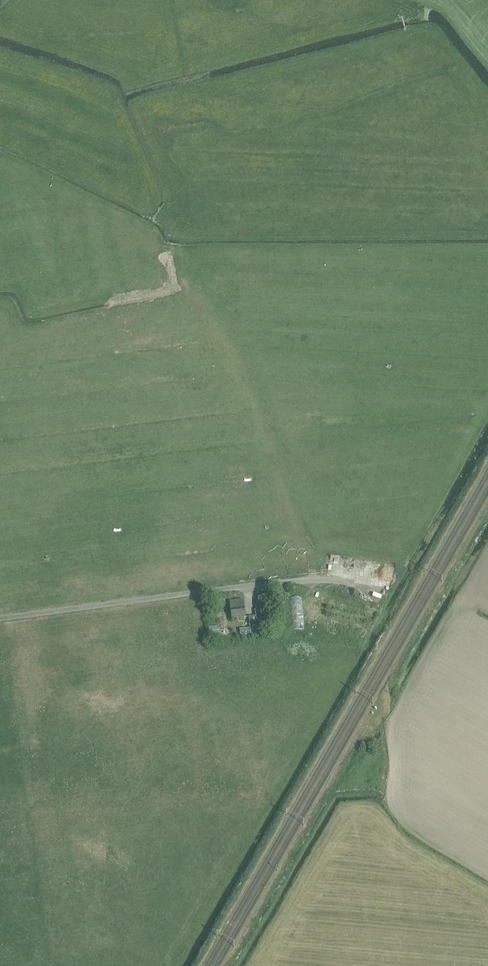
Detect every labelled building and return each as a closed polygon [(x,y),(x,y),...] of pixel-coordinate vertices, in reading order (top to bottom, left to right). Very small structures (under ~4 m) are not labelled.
[(229,601),(231,614),(231,619),(245,618),(243,600),(229,601)] [(264,614),(255,616),(248,617),(250,627),(266,625),(264,614)] [(217,635),(217,626),(209,626),(209,635),(217,635)]
